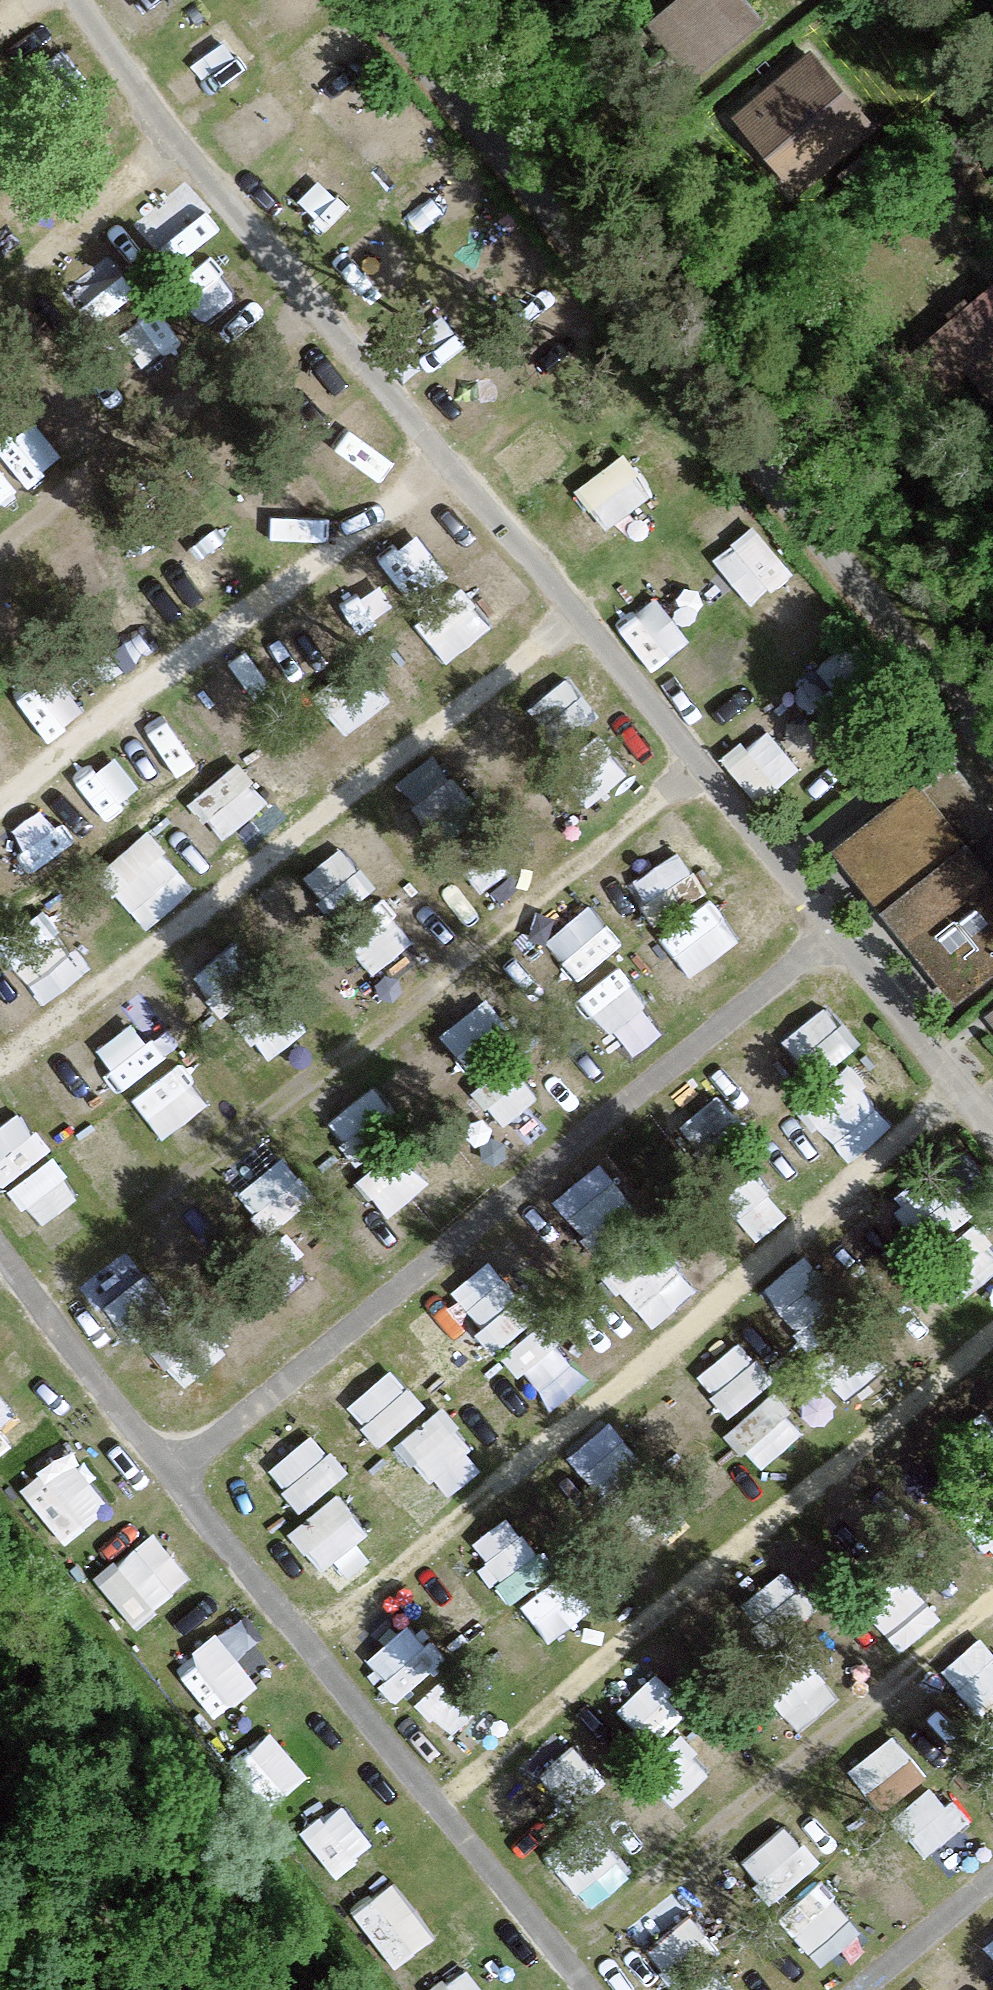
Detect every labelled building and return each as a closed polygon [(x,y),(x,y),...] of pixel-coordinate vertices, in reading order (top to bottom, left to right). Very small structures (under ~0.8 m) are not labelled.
[(132,29),(174,0),(112,0),(132,29)] [(187,33),(222,77),(263,44),(228,0),(187,33)] [(730,0),(680,0),(640,35),(688,90),(756,31),(730,0)] [(885,132),(817,52),(724,131),(792,211),(885,132)] [(377,227),(337,259),(368,298),(408,266),(377,227)] [(199,286),(233,327),(270,296),(236,255),(199,286)] [(992,382),(992,266),(935,322),(992,382)] [(425,394),(456,433),(521,381),(491,342),(425,394)] [(42,474),(12,419),(0,426),(0,497),(42,474)] [(205,544),(158,560),(176,611),(223,594),(205,544)] [(743,588),(793,645),(829,614),(778,557),(743,588)] [(671,639),(706,683),(753,647),(718,603),(671,639)] [(854,706),(882,680),(837,632),(809,659),(854,706)] [(21,670),(49,708),(98,672),(69,634),(21,670)] [(221,732),(284,689),(251,641),(187,684),(221,732)] [(465,717),(512,775),(581,720),(534,662),(465,717)] [(363,672),(320,709),(344,737),(387,700),(363,672)] [(799,699),(750,735),(779,774),(828,738),(799,699)] [(158,704),(117,736),(164,797),(205,765),(158,704)] [(275,809),(338,755),(298,708),(235,761),(275,809)] [(24,760),(0,718),(0,773),(24,760)] [(201,850),(260,798),(226,760),(167,813),(201,850)] [(992,881),(992,824),(946,763),(824,857),(945,1014),(992,978),(992,913),(977,893),(992,881)] [(545,814),(581,808),(575,770),(539,776),(545,814)] [(416,839),(473,817),(456,774),(399,796),(416,839)] [(686,888),(728,850),(675,792),(633,830),(686,888)] [(356,796),(318,830),(371,889),(409,855),(356,796)] [(0,822),(0,838),(40,887),(73,860),(25,802),(0,822)] [(158,813),(122,843),(149,875),(185,845),(158,813)] [(287,856),(255,891),(300,934),(333,899),(287,856)] [(425,887),(383,919),(416,961),(458,929),(425,887)] [(9,907),(0,895),(0,914),(9,907)] [(558,990),(599,961),(554,897),(513,926),(558,990)] [(696,908),(645,930),(674,994),(725,971),(696,908)] [(199,926),(169,948),(210,1005),(241,983),(199,926)] [(49,986),(5,929),(0,933),(0,1018),(3,1022),(49,986)] [(100,998),(151,1057),(197,1017),(146,958),(100,998)] [(624,962),(581,1001),(631,1055),(674,1016),(624,962)] [(469,1062),(526,1008),(489,968),(431,1022),(469,1062)] [(262,1084),(310,1048),(264,987),(216,1023),(262,1084)] [(980,1021),(992,1036),(992,1010),(980,1021)] [(183,1045),(136,1084),(187,1146),(234,1107),(183,1045)] [(342,1066),(293,1101),(324,1146),(373,1111),(342,1066)] [(47,1144),(3,1077),(0,1079),(0,1175),(47,1144)] [(459,1110),(515,1153),(540,1121),(484,1077),(459,1110)] [(266,1122),(220,1161),(273,1223),(318,1184),(266,1122)] [(393,1165),(412,1190),(453,1160),(435,1135),(393,1165)] [(584,1169),(604,1203),(648,1177),(628,1143),(584,1169)] [(73,1194),(46,1152),(0,1181),(0,1191),(23,1226),(73,1194)] [(165,1209),(179,1249),(222,1234),(208,1194),(165,1209)] [(351,1223),(380,1257),(413,1228),(384,1195),(351,1223)] [(509,1325),(554,1255),(506,1225),(462,1295),(509,1325)] [(86,1264),(116,1330),(163,1308),(133,1243),(86,1264)] [(635,1282),(665,1313),(704,1275),(674,1244),(635,1282)] [(378,1326),(415,1389),(489,1345),(452,1282),(378,1326)] [(587,1381),(615,1356),(562,1298),(534,1323),(587,1381)] [(607,1494),(793,1345),(762,1307),(576,1456),(607,1494)] [(376,1344),(326,1368),(360,1438),(410,1414),(376,1344)] [(961,1427),(992,1435),(992,1372),(976,1368),(961,1427)] [(7,1470),(68,1426),(34,1380),(0,1404),(0,1461),(7,1470)] [(771,1449),(811,1424),(783,1380),(743,1405),(771,1449)] [(291,1409),(245,1434),(284,1505),(330,1480),(291,1409)] [(409,1500),(445,1456),(406,1424),(369,1468),(409,1500)] [(67,1534),(125,1482),(87,1439),(29,1491),(67,1534)] [(281,1527),(312,1567),(361,1530),(330,1490),(281,1527)] [(111,1583),(140,1623),(207,1575),(178,1536),(111,1583)] [(459,1538),(418,1571),(466,1630),(506,1597),(459,1538)] [(547,1581),(572,1613),(606,1587),(581,1555),(547,1581)] [(891,1593),(924,1622),(952,1591),(919,1562),(891,1593)] [(393,1687),(436,1648),(383,1590),(341,1628),(393,1687)] [(492,1630),(529,1671),(566,1638),(529,1597),(492,1630)] [(174,1676),(206,1711),(263,1658),(231,1623),(174,1676)] [(663,1628),(615,1676),(653,1714),(701,1666),(663,1628)] [(444,1661),(408,1694),(461,1752),(498,1718),(444,1661)] [(920,1674),(888,1707),(948,1763),(980,1730),(920,1674)] [(763,1708),(783,1735),(820,1709),(800,1681),(763,1708)] [(696,1711),(664,1742),(716,1797),(748,1766),(696,1711)] [(549,1733),(567,1766),(606,1747),(588,1713),(549,1733)] [(284,1733),(258,1754),(289,1791),(314,1771),(284,1733)] [(829,1783),(866,1813),(902,1770),(865,1739),(829,1783)] [(528,1747),(487,1781),(518,1818),(559,1784),(528,1747)] [(644,1849),(686,1817),(660,1783),(618,1815),(644,1849)] [(956,1864),(987,1831),(935,1784),(905,1817),(956,1864)] [(350,1808),(308,1840),(352,1896),(393,1864),(350,1808)] [(578,1814),(542,1845),(591,1901),(627,1870),(578,1814)] [(453,1893),(394,1947),(431,1988),(491,1933),(453,1893)] [(680,1989),(708,1989),(699,1977),(680,1989)]
